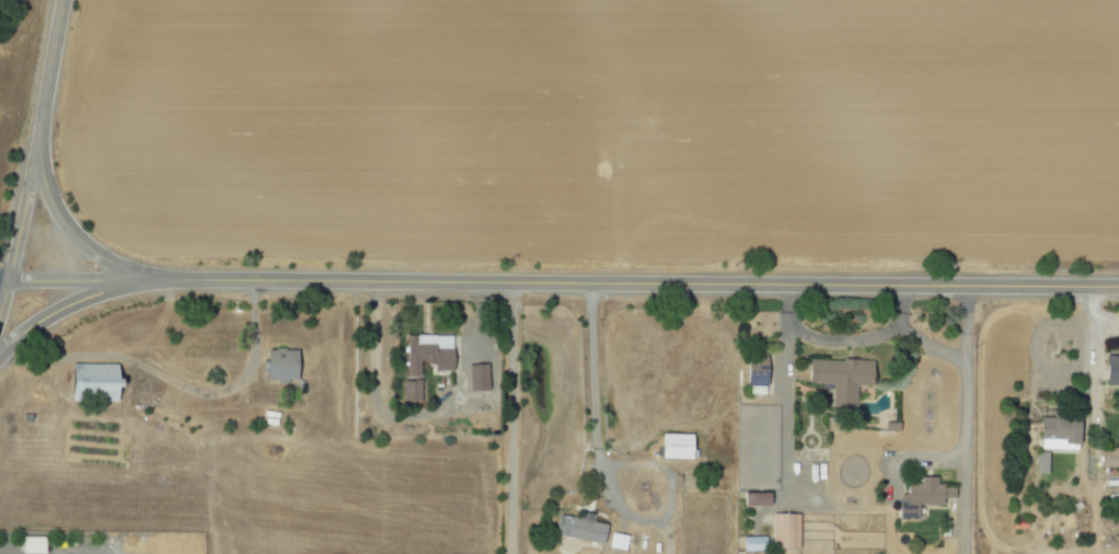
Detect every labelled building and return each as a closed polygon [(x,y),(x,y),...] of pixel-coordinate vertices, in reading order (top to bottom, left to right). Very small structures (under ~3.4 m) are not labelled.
[(450,335),(404,335),(404,376),(418,376),(418,362),(432,362),(432,370),(450,370),(450,335)] [(294,381),(295,349),(264,349),(263,381),(294,381)] [(1118,392),(1118,355),(1104,354),(1103,385),(1118,385),(1117,392),(1118,392)] [(764,386),(765,355),(744,355),(743,385),(764,386)] [(828,406),(853,407),(853,385),(870,386),(870,361),(805,359),(805,383),(829,384),(828,406)] [(114,400),(115,364),(66,363),(66,399),(114,400)] [(465,365),(466,391),(486,390),(485,364),(465,365)] [(401,381),(401,401),(418,400),(417,381),(401,381)] [(1037,449),(1075,450),(1076,418),(1038,417),(1037,449)] [(689,434),(658,433),(657,458),(688,459),(689,434)] [(1098,468),(1118,467),(1118,449),(1097,450),(1098,468)] [(1044,470),(1044,466),(1043,465),(1043,454),(1034,454),(1034,470),(1044,470)] [(914,504),(941,505),(941,498),(952,498),(953,486),(934,486),(934,477),(918,477),(918,484),(904,484),(904,493),(895,493),(895,519),(914,519),(914,504)] [(741,506),(766,505),(766,493),(741,493),(741,506)] [(604,525),(590,522),(592,515),(579,512),(577,519),(555,514),(552,535),(600,544),(604,525)] [(796,548),(797,514),(770,513),(769,547),(796,548)] [(607,548),(624,550),(626,536),(609,533),(607,548)] [(19,536),(20,553),(42,553),(42,536),(19,536)] [(742,551),(764,550),(764,537),(741,537),(742,551)]
